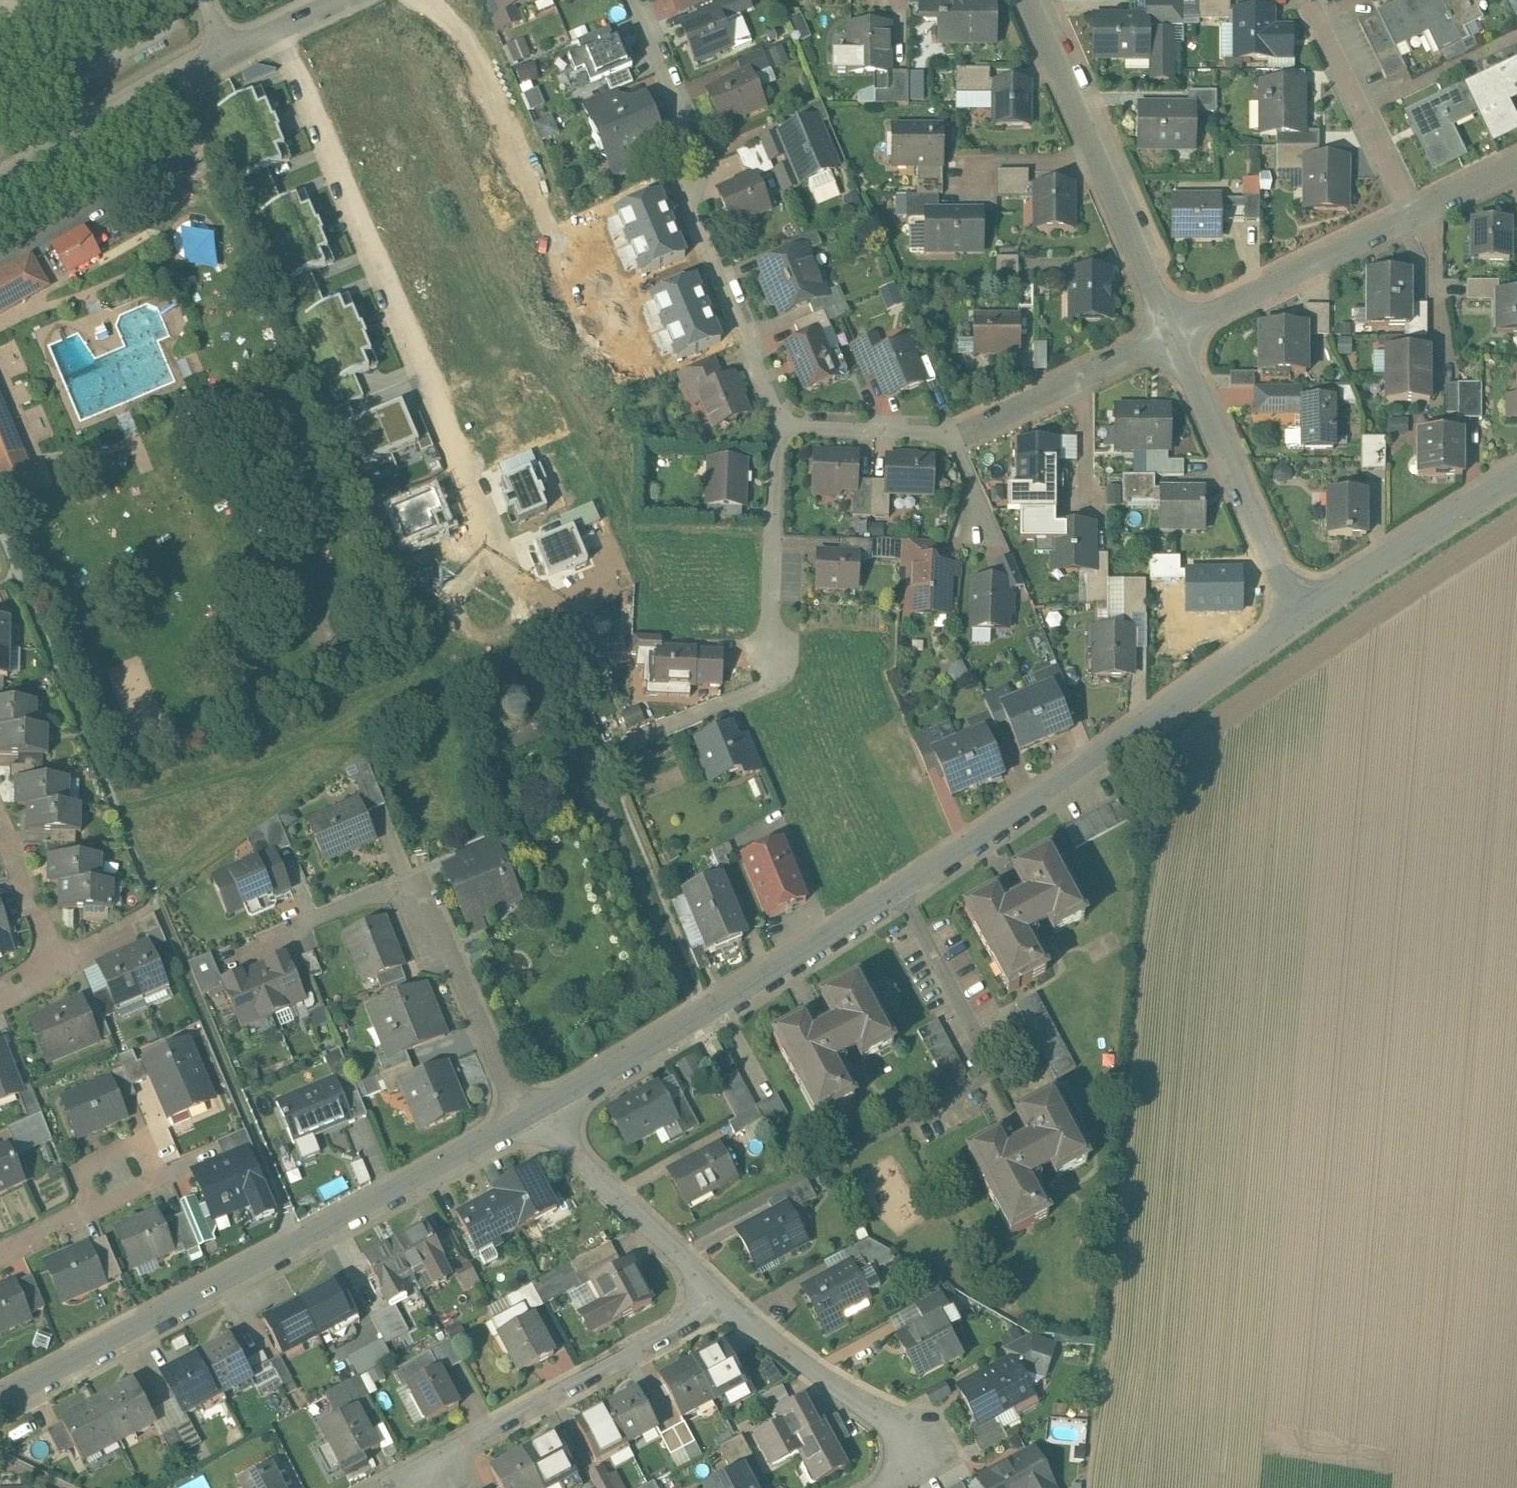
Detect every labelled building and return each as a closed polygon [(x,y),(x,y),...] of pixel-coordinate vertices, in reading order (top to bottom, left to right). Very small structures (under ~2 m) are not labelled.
[(496,0),(485,0),(482,1),(496,33),(509,27),(503,12),(501,12),(496,0)] [(501,12),(503,12),(529,1),(533,3),(540,0),(496,0),(501,12)] [(533,3),(538,14),(554,7),(551,0),(540,0),(533,3)] [(680,12),(696,5),(707,0),(674,0),(680,12)] [(696,6),(702,20),(718,13),(722,23),(734,18),(727,0),(711,0),(696,6)] [(938,5),(939,21),(945,21),(945,43),(994,43),(994,0),(939,0),(938,5)] [(1157,23),(1183,23),(1183,0),(1156,0),(1157,23)] [(1198,19),(1229,19),(1229,0),(1198,0),(1198,19)] [(1440,0),(1402,0),(1377,12),(1383,24),(1389,35),(1393,45),(1430,27),(1442,52),(1461,43),(1440,0)] [(1461,43),(1469,39),(1467,34),(1466,34),(1463,29),(1474,23),(1469,11),(1471,10),(1470,8),(1486,0),(1440,0),(1461,43)] [(1515,16),(1516,15),(1516,0),(1507,0),(1515,16)] [(938,5),(920,6),(920,15),(927,21),(939,21),(938,5)] [(1272,11),(1235,11),(1235,59),(1272,59),(1273,34),(1272,11)] [(1377,12),(1358,22),(1363,33),(1383,24),(1377,12)] [(702,20),(686,27),(692,41),(687,43),(695,62),(732,47),(722,23),(718,13),(702,20)] [(734,18),(722,23),(732,47),(734,50),(751,43),(740,16),(734,18)] [(1147,17),(1098,17),(1099,57),(1148,57),(1148,55),(1148,37),(1147,17)] [(1383,24),(1363,33),(1369,45),(1389,35),(1383,24)] [(888,25),(850,25),(850,73),(874,73),(888,73),(888,72),(888,25)] [(609,28),(577,41),(588,67),(585,74),(590,87),(633,69),(625,50),(612,45),(614,40),(609,28)] [(1288,28),(1280,28),(1277,30),(1277,34),(1273,34),(1272,59),(1288,59),(1291,57),(1291,30),(1288,28)] [(1171,31),(1152,31),(1152,37),(1148,37),(1148,55),(1152,55),(1152,79),(1172,79),(1171,31)] [(1389,35),(1369,45),(1375,56),(1394,47),(1393,45),(1389,35)] [(525,38),(504,45),(511,64),(531,57),(525,38)] [(783,46),(771,51),(777,64),(789,58),(783,46)] [(1394,47),(1375,56),(1380,68),(1400,58),(1394,47)] [(763,51),(737,62),(742,75),(749,72),(752,78),(771,70),(763,51)] [(1400,58),(1380,68),(1386,80),(1406,71),(1400,58)] [(1464,86),(1474,106),(1492,142),(1516,130),(1516,121),(1507,101),(1516,96),(1516,60),(1464,86)] [(521,83),(538,77),(534,64),(517,69),(521,83)] [(990,69),(956,69),(956,84),(990,84),(990,69)] [(742,75),(724,83),(722,86),(708,92),(720,122),(743,113),(745,107),(761,100),(752,78),(749,72),(742,75)] [(908,72),(888,72),(888,73),(874,73),(874,104),(908,105),(908,72)] [(363,398),(354,377),(334,385),(305,316),(324,308),(310,273),(290,281),(262,213),(281,204),(267,170),(247,178),(218,110),(237,101),(229,81),(201,97),(200,105),(330,412),(348,404),(363,398)] [(1022,83),(994,83),(994,126),(1029,126),(1029,92),(1022,92),(1022,83)] [(1299,83),(1260,83),(1261,134),(1267,134),(1277,134),(1304,134),(1304,133),(1303,112),(1299,112),(1299,83)] [(1464,86),(1407,114),(1434,170),(1464,155),(1447,120),(1474,106),(1464,86)] [(530,110),(545,104),(539,88),(524,94),(530,110)] [(616,90),(583,104),(590,119),(627,104),(621,102),(616,90)] [(1216,91),(1188,91),(1188,105),(1188,112),(1192,112),(1216,112),(1216,91)] [(283,147),(265,105),(257,108),(252,95),(237,101),(218,110),(247,178),(267,170),(281,164),(275,151),(283,147)] [(820,101),(796,111),(802,126),(815,120),(818,126),(829,121),(820,101)] [(627,104),(590,119),(607,161),(636,149),(662,138),(647,102),(632,109),(630,105),(627,104)] [(1188,105),(1163,105),(1163,107),(1140,107),(1140,105),(1138,105),(1138,149),(1165,149),(1165,146),(1192,146),(1192,112),(1188,112),(1188,105)] [(802,126),(781,135),(787,152),(783,153),(783,154),(789,168),(785,170),(785,169),(774,173),(782,192),(836,169),(818,126),(815,120),(802,126)] [(942,126),(892,126),(892,167),(917,167),(942,167),(942,126)] [(1304,134),(1277,134),(1277,147),(1316,147),(1316,133),(1304,133),(1304,134)] [(777,138),(763,143),(770,160),(783,154),(783,153),(777,138)] [(762,143),(737,153),(744,168),(752,171),(754,176),(755,176),(752,169),(768,163),(772,172),(773,171),(762,143)] [(1277,147),(1276,147),(1276,172),(1307,172),(1307,159),(1316,159),(1316,147),(1277,147)] [(642,164),(636,149),(607,161),(614,176),(642,164)] [(1316,159),(1307,159),(1307,172),(1307,209),(1344,208),(1345,159),(1316,159)] [(754,176),(748,179),(745,178),(737,181),(736,184),(737,187),(735,193),(721,199),(732,225),(769,210),(756,178),(772,172),(768,163),(752,169),(755,176),(754,176)] [(942,167),(917,167),(917,195),(938,195),(942,195),(942,167)] [(997,195),(1028,195),(1028,169),(997,169),(997,195)] [(1071,185),(1035,185),(1035,229),(1073,229),(1073,211),(1071,211),(1071,185)] [(614,214),(640,275),(685,256),(659,195),(614,214)] [(917,195),(906,195),(906,218),(908,218),(908,212),(929,212),(929,211),(939,211),(938,195),(917,195)] [(1259,196),(1244,196),(1244,221),(1259,221),(1259,196)] [(327,250),(309,208),(301,211),(295,198),(281,204),(262,213),(290,281),(310,273),(324,267),(318,254),(327,250)] [(1218,199),(1177,199),(1177,236),(1219,236),(1218,199)] [(939,211),(929,211),(929,212),(929,251),(982,251),(982,211),(939,211)] [(1508,222),(1473,222),(1473,245),(1478,245),(1478,262),(1509,261),(1508,222)] [(85,231),(54,249),(67,271),(98,253),(85,231)] [(815,231),(784,244),(789,257),(806,250),(807,252),(821,246),(815,231)] [(789,257),(788,257),(788,259),(779,263),(776,262),(760,268),(764,276),(761,283),(766,294),(812,274),(808,265),(810,260),(807,252),(806,250),(789,257)] [(49,286),(31,254),(0,272),(0,315),(49,286)] [(1018,257),(996,257),(996,287),(1018,287),(1018,257)] [(1110,272),(1071,272),(1071,319),(1110,319),(1110,272)] [(1409,272),(1368,273),(1368,326),(1408,326),(1409,326),(1409,307),(1409,272)] [(812,274),(766,294),(770,305),(777,307),(780,315),(796,309),(797,306),(806,302),(808,303),(809,303),(825,295),(825,294),(821,285),(816,284),(812,274)] [(650,300),(676,360),(721,342),(695,281),(650,300)] [(1498,281),(1467,281),(1467,301),(1497,301),(1497,293),(1499,293),(1498,281)] [(1032,287),(1018,287),(1018,309),(1033,309),(1033,286),(1032,286),(1032,287)] [(839,288),(825,294),(825,295),(809,303),(814,315),(824,311),(845,302),(839,288)] [(1497,293),(1497,301),(1497,334),(1516,333),(1516,293),(1499,293),(1497,293)] [(371,355),(353,312),(345,315),(339,302),(324,308),(305,316),(334,385),(354,377),(368,371),(363,358),(371,355)] [(1329,305),(1303,305),(1303,326),(1303,336),(1305,336),(1329,336),(1329,305)] [(1427,308),(1409,307),(1409,326),(1408,326),(1407,337),(1408,338),(1409,338),(1427,338),(1427,308)] [(814,315),(794,324),(801,340),(818,333),(818,334),(831,329),(824,311),(814,315)] [(1019,316),(974,316),(974,353),(1019,353),(1019,316)] [(1303,326),(1260,326),(1260,374),(1305,374),(1305,336),(1303,336),(1303,326)] [(104,328),(95,332),(97,336),(106,333),(104,328)] [(801,340),(787,346),(804,384),(810,388),(831,379),(824,363),(827,356),(818,334),(818,333),(801,340)] [(875,336),(851,346),(865,378),(879,373),(872,357),(882,352),(875,336)] [(1407,337),(1385,337),(1385,350),(1409,350),(1409,338),(1408,338),(1407,337)] [(907,342),(882,352),(872,357),(879,373),(888,394),(886,394),(887,397),(923,382),(907,342)] [(1037,368),(1047,368),(1045,342),(1036,342),(1037,368)] [(1409,350),(1385,350),(1385,376),(1427,375),(1427,365),(1429,365),(1429,350),(1409,350)] [(712,359),(685,371),(690,384),(694,383),(699,381),(703,390),(721,382),(712,359)] [(1254,373),(1230,373),(1230,388),(1254,387),(1254,373)] [(1427,375),(1385,376),(1386,402),(1429,402),(1429,386),(1427,386),(1427,375)] [(721,382),(703,390),(699,381),(694,383),(713,427),(723,423),(724,424),(729,427),(736,423),(738,418),(738,417),(747,413),(732,377),(721,382)] [(1458,414),(1457,384),(1445,384),(1446,414),(1458,414)] [(1481,384),(1457,384),(1458,414),(1458,420),(1481,419),(1481,384)] [(1294,404),(1294,387),(1254,387),(1254,405),(1294,404)] [(0,395),(0,491),(4,501),(38,486),(0,395)] [(1333,400),(1302,400),(1303,429),(1303,449),(1303,450),(1333,450),(1333,400)] [(401,406),(375,417),(391,455),(417,445),(407,420),(401,406)] [(1170,406),(1115,406),(1115,448),(1145,448),(1145,451),(1170,451),(1170,406)] [(419,415),(407,420),(417,445),(421,453),(433,448),(419,415)] [(391,455),(375,417),(356,424),(348,427),(354,441),(365,466),(391,455)] [(1303,449),(1303,429),(1289,429),(1286,432),(1286,446),(1289,449),(1303,449)] [(1461,432),(1419,432),(1419,477),(1462,476),(1461,432)] [(1385,438),(1361,438),(1361,470),(1385,470),(1385,438)] [(1056,442),(1019,442),(1019,487),(1056,487),(1056,442)] [(498,466),(504,481),(537,467),(531,452),(498,466)] [(842,452),(836,452),(832,454),(815,454),(815,458),(810,463),(810,472),(814,477),(814,488),(854,490),(855,490),(856,481),(856,456),(845,455),(842,452)] [(906,458),(887,457),(886,482),(886,494),(889,494),(931,495),(933,459),(918,458),(916,455),(909,455),(906,458)] [(746,461),(709,459),(707,506),(742,508),(744,508),(746,461)] [(1183,461),(1153,461),(1153,476),(1154,476),(1184,476),(1183,461)] [(546,484),(539,467),(537,467),(504,481),(502,482),(508,497),(501,500),(507,514),(514,511),(519,522),(546,511),(541,500),(544,498),(540,487),(546,484)] [(1153,476),(1122,476),(1122,491),(1153,491),(1154,491),(1154,490),(1154,476),(1153,476)] [(871,481),(856,481),(855,490),(854,490),(853,517),(870,517),(871,481)] [(886,482),(871,481),(870,517),(889,518),(889,494),(886,494),(886,482)] [(1109,486),(1109,503),(1122,503),(1122,487),(1109,486)] [(1019,487),(1011,487),(1011,511),(1020,511),(1020,512),(1029,512),(1029,497),(1056,497),(1056,487),(1019,487)] [(390,513),(405,507),(398,490),(368,503),(376,521),(391,515),(390,513)] [(1161,490),(1154,490),(1154,491),(1153,491),(1153,503),(1160,503),(1161,490)] [(1205,490),(1161,490),(1160,503),(1160,530),(1204,530),(1205,490)] [(1366,492),(1328,492),(1328,536),(1366,536),(1366,492)] [(433,495),(412,504),(425,537),(447,528),(433,495)] [(1056,497),(1029,497),(1029,512),(1056,512),(1056,497)] [(425,537),(412,504),(405,507),(390,513),(391,515),(404,546),(425,537)] [(581,526),(582,530),(599,523),(592,506),(560,519),(566,533),(581,526)] [(742,508),(707,506),(707,518),(742,520),(742,508)] [(582,530),(581,526),(566,533),(534,546),(548,579),(586,564),(578,542),(586,539),(582,530)] [(1087,526),(1052,526),(1052,570),(1092,570),(1092,565),(1094,565),(1094,559),(1093,538),(1087,538),(1087,526)] [(873,540),(839,539),(838,553),(858,554),(858,555),(872,555),(873,540)] [(932,543),(901,542),(900,565),(912,566),(912,565),(936,565),(932,560),(932,543)] [(838,553),(818,552),(817,588),(857,590),(858,555),(858,554),(838,553)] [(1012,557),(994,565),(1002,582),(1009,582),(1009,590),(1011,590),(1023,585),(1012,557)] [(1181,558),(1150,558),(1150,574),(1181,574),(1181,558)] [(1108,559),(1094,559),(1094,565),(1092,565),(1092,570),(1092,575),(1087,575),(1087,604),(1108,602),(1108,559)] [(936,565),(912,565),(912,566),(910,609),(916,615),(932,616),(937,610),(938,605),(944,599),(948,599),(949,578),(961,578),(962,566),(936,565)] [(1240,571),(1186,572),(1186,612),(1214,612),(1214,610),(1241,610),(1240,571)] [(1145,580),(1123,580),(1123,627),(1130,627),(1130,616),(1146,616),(1145,580)] [(1002,582),(973,581),(971,628),(1007,629),(1009,590),(1009,582),(1002,582)] [(0,621),(0,649),(8,649),(9,621),(0,621)] [(1123,627),(1095,627),(1095,676),(1126,676),(1126,650),(1132,650),(1132,627),(1130,627),(1123,627)] [(661,637),(633,636),(632,654),(650,655),(658,655),(658,649),(661,649),(661,637)] [(661,649),(658,649),(658,655),(656,685),(695,687),(695,685),(697,653),(697,651),(661,649)] [(722,654),(697,653),(695,685),(721,686),(722,654)] [(649,667),(644,666),(643,685),(656,685),(658,655),(650,655),(649,667)] [(138,727),(168,713),(140,656),(110,670),(138,727)] [(546,672),(525,666),(481,678),(465,692),(460,708),(463,737),(485,768),(569,741),(571,718),(562,690),(546,672)] [(1069,694),(1057,667),(1033,677),(1034,678),(1040,675),(1046,689),(1052,687),(1057,699),(1069,694)] [(1046,689),(1027,697),(1045,741),(1070,730),(1057,699),(1052,687),(1046,689)] [(1006,688),(983,698),(989,712),(995,726),(1007,721),(1001,708),(1005,706),(1000,692),(1007,689),(1006,688)] [(1045,741),(1027,697),(1005,706),(1001,708),(1007,721),(1020,751),(1045,741)] [(0,701),(0,727),(48,728),(37,728),(37,702),(2,701),(0,701)] [(989,712),(971,720),(977,735),(984,732),(988,743),(1000,738),(995,726),(989,712)] [(0,727),(0,753),(18,754),(43,755),(48,755),(48,728),(0,727)] [(731,727),(698,741),(706,761),(703,762),(707,774),(721,768),(725,776),(742,769),(747,767),(736,740),(731,727)] [(929,732),(913,739),(927,771),(939,766),(933,754),(937,752),(929,732)] [(988,743),(984,732),(977,735),(959,743),(977,786),(1002,776),(988,743)] [(749,735),(736,740),(747,767),(742,769),(744,776),(763,768),(749,735)] [(959,743),(958,743),(937,752),(933,754),(939,766),(951,797),(977,786),(959,743)] [(43,755),(18,754),(18,765),(10,765),(10,766),(43,767),(43,755)] [(43,767),(10,766),(10,778),(18,778),(35,778),(35,767),(43,767)] [(385,805),(373,775),(361,780),(373,810),(385,805)] [(35,778),(18,778),(17,804),(81,806),(81,805),(69,805),(70,779),(35,778)] [(1117,800),(1064,828),(1075,849),(1128,820),(1117,800)] [(359,801),(308,823),(324,862),(347,852),(345,849),(374,836),(359,801)] [(81,806),(17,804),(17,805),(29,805),(28,830),(51,831),(76,832),(80,832),(81,806)] [(277,816),(260,828),(271,855),(274,854),(290,847),(277,816)] [(76,832),(51,831),(51,842),(43,842),(42,843),(75,844),(76,832)] [(486,838),(463,847),(468,858),(468,859),(491,849),(486,838)] [(75,844),(42,843),(42,855),(50,855),(67,855),(67,844),(75,845),(75,844)] [(781,843),(742,859),(742,861),(743,861),(766,916),(765,917),(766,919),(806,902),(781,843)] [(730,867),(722,847),(712,851),(719,871),(730,867)] [(491,849),(468,859),(468,858),(445,868),(468,923),(493,912),(491,909),(518,898),(510,878),(504,881),(491,849)] [(1050,853),(1013,873),(1021,888),(1000,899),(997,893),(965,910),(1009,992),(1046,972),(1024,931),(1045,920),(1053,935),(1084,918),(1050,853)] [(271,855),(213,879),(228,914),(289,888),(274,854),(271,855)] [(67,855),(50,855),(49,881),(114,883),(114,882),(102,882),(102,856),(67,855)] [(714,878),(688,889),(690,893),(685,895),(697,923),(732,908),(732,907),(730,907),(727,900),(729,900),(720,880),(716,882),(714,878)] [(114,883),(49,881),(50,882),(62,882),(61,908),(83,908),(108,909),(113,909),(114,883)] [(108,909),(83,908),(83,921),(108,921),(108,909)] [(732,908),(697,923),(709,951),(714,949),(716,953),(741,942),(740,938),(744,937),(736,917),(735,917),(732,910),(733,909),(732,908)] [(10,950),(4,933),(7,932),(0,912),(0,953),(10,950)] [(154,913),(132,925),(138,938),(160,928),(154,913)] [(383,918),(345,933),(365,982),(376,977),(401,968),(403,967),(383,918)] [(150,943),(124,954),(141,996),(167,985),(150,943)] [(702,946),(691,950),(699,971),(710,967),(702,946)] [(322,973),(313,951),(302,956),(311,978),(322,973)] [(124,954),(98,965),(108,989),(116,1007),(141,996),(124,954)] [(223,983),(210,954),(188,963),(202,996),(224,987),(222,983),(223,983)] [(285,957),(263,966),(264,968),(255,973),(272,1014),(304,1001),(285,957)] [(401,968),(376,977),(381,989),(405,979),(401,968)] [(246,977),(245,974),(223,983),(222,983),(224,987),(241,1027),(272,1014),(255,973),(246,977)] [(893,1046),(858,981),(821,1001),(829,1016),(807,1027),(804,1021),(772,1038),(817,1120),(854,1100),(832,1059),(853,1048),(861,1063),(893,1046)] [(424,984),(369,1006),(386,1052),(397,1047),(400,1054),(406,1052),(445,1037),(424,984)] [(108,989),(93,995),(97,1004),(103,1018),(118,1012),(116,1007),(108,989)] [(1075,1067),(1036,993),(1015,1004),(1055,1078),(1075,1067)] [(84,1010),(79,999),(65,1005),(65,1007),(34,1020),(45,1047),(62,1039),(65,1045),(93,1033),(84,1010)] [(97,1004),(84,1010),(93,1033),(97,1042),(110,1036),(103,1018),(97,1004)] [(966,1073),(937,1020),(917,1031),(945,1083),(966,1073)] [(188,1040),(144,1059),(151,1076),(168,1115),(212,1096),(188,1040)] [(0,1041),(0,1097),(17,1090),(19,1089),(0,1041)] [(386,1052),(377,1056),(384,1073),(410,1063),(406,1052),(400,1054),(397,1047),(386,1052)] [(332,1073),(348,1068),(342,1048),(326,1053),(332,1073)] [(137,1062),(132,1051),(119,1056),(123,1067),(131,1086),(145,1080),(144,1079),(151,1076),(144,1059),(137,1062)] [(694,1052),(676,1062),(686,1079),(704,1068),(694,1052)] [(727,1054),(706,1065),(717,1085),(736,1073),(737,1073),(727,1054)] [(445,1063),(415,1076),(410,1063),(384,1073),(380,1075),(386,1090),(401,1083),(419,1128),(464,1110),(445,1063)] [(123,1067),(106,1074),(108,1080),(110,1080),(119,1102),(135,1095),(131,1086),(123,1067)] [(736,1073),(717,1085),(735,1119),(756,1107),(755,1106),(755,1107),(736,1073)] [(367,1116),(350,1074),(335,1080),(352,1122),(367,1116)] [(108,1080),(63,1099),(78,1137),(111,1123),(114,1113),(112,1106),(119,1103),(119,1102),(110,1080),(108,1080)] [(335,1080),(277,1103),(293,1143),(314,1134),(313,1132),(348,1118),(350,1123),(352,1122),(335,1080)] [(41,1113),(30,1084),(19,1089),(17,1090),(28,1119),(41,1113)] [(657,1085),(637,1094),(638,1095),(610,1109),(610,1110),(609,1111),(627,1144),(674,1119),(675,1118),(668,1105),(657,1085)] [(788,1115),(776,1095),(755,1106),(756,1107),(756,1108),(763,1121),(767,1126),(788,1115)] [(683,1097),(668,1105),(675,1118),(674,1119),(682,1134),(699,1126),(683,1097)] [(1000,1137),(968,1154),(1011,1236),(1048,1216),(1026,1175),(1047,1164),(1055,1178),(1087,1162),(1053,1097),(1016,1116),(1024,1131),(1003,1143),(1000,1137)] [(735,1119),(728,1123),(735,1136),(763,1121),(756,1108),(735,1119)] [(28,1119),(7,1128),(15,1144),(47,1129),(41,1113),(28,1119)] [(15,1144),(7,1148),(13,1158),(52,1140),(47,1129),(15,1144)] [(245,1130),(217,1142),(226,1163),(236,1159),(237,1160),(255,1152),(245,1130)] [(737,1177),(719,1144),(668,1171),(684,1199),(710,1185),(712,1190),(737,1177)] [(0,1149),(0,1192),(23,1181),(13,1158),(7,1148),(7,1146),(0,1149)] [(226,1163),(195,1176),(212,1216),(248,1201),(246,1196),(251,1194),(242,1173),(237,1160),(236,1159),(226,1163)] [(360,1183),(370,1180),(364,1160),(354,1163),(360,1183)] [(491,1200),(458,1217),(480,1260),(484,1267),(497,1260),(493,1251),(500,1247),(498,1242),(557,1210),(534,1167),(493,1190),(492,1190),(487,1193),(491,1200)] [(274,1213),(255,1168),(242,1173),(251,1194),(246,1196),(248,1201),(257,1221),(274,1213)] [(50,1194),(68,1183),(63,1175),(45,1185),(50,1194)] [(807,1180),(767,1202),(773,1212),(787,1204),(791,1211),(816,1197),(807,1180)] [(773,1212),(766,1216),(766,1217),(737,1233),(756,1269),(807,1242),(791,1211),(787,1204),(773,1212)] [(151,1214),(139,1219),(140,1222),(120,1230),(136,1267),(173,1251),(164,1228),(158,1214),(152,1217),(151,1214)] [(187,1219),(164,1228),(173,1251),(183,1247),(186,1252),(199,1247),(187,1219)] [(425,1228),(395,1244),(411,1275),(426,1267),(428,1271),(425,1272),(431,1283),(438,1285),(446,1280),(448,1274),(441,1261),(442,1260),(425,1228)] [(467,1261),(450,1230),(438,1236),(455,1268),(467,1261)] [(121,1275),(105,1237),(88,1245),(104,1283),(121,1275)] [(890,1251),(868,1239),(843,1252),(849,1263),(850,1264),(860,1258),(865,1268),(876,1262),(879,1267),(894,1259),(890,1251)] [(470,1240),(459,1246),(470,1265),(480,1260),(470,1240)] [(610,1242),(569,1264),(576,1277),(617,1255),(610,1242)] [(395,1244),(365,1260),(382,1292),(397,1284),(396,1283),(399,1282),(411,1275),(395,1244)] [(88,1245),(47,1262),(64,1301),(104,1283),(88,1245)] [(629,1262),(592,1282),(604,1303),(604,1304),(608,1303),(617,1319),(613,1321),(614,1322),(651,1303),(629,1262)] [(848,1264),(823,1278),(822,1277),(802,1287),(827,1333),(847,1323),(841,1312),(868,1298),(850,1264),(849,1263),(848,1263),(848,1264)] [(569,1264),(531,1284),(542,1303),(580,1283),(576,1277),(569,1264)] [(32,1276),(15,1283),(28,1315),(45,1308),(32,1276)] [(338,1281),(299,1303),(318,1337),(330,1330),(333,1336),(359,1322),(338,1281)] [(397,1284),(382,1292),(387,1301),(389,1300),(391,1303),(406,1295),(399,1282),(396,1283),(397,1284)] [(0,1289),(0,1331),(30,1319),(28,1315),(15,1283),(0,1289)] [(542,1303),(531,1284),(506,1298),(512,1308),(524,1302),(530,1313),(543,1306),(542,1303)] [(512,1308),(490,1320),(498,1335),(532,1317),(530,1313),(524,1302),(512,1308)] [(299,1303),(265,1321),(283,1356),(284,1355),(283,1352),(301,1342),(302,1345),(318,1337),(299,1303)] [(604,1304),(604,1303),(579,1316),(589,1335),(614,1322),(613,1321),(617,1319),(608,1303),(604,1304)] [(395,1306),(371,1318),(380,1335),(385,1344),(409,1331),(395,1306)] [(939,1314),(896,1337),(913,1368),(938,1354),(945,1366),(961,1357),(939,1314)] [(532,1317),(498,1335),(519,1373),(553,1355),(533,1317),(532,1317)] [(1032,1333),(1003,1349),(1003,1350),(1008,1347),(1013,1357),(1014,1359),(1039,1345),(1032,1333)] [(380,1335),(368,1341),(381,1364),(392,1358),(385,1344),(380,1335)] [(231,1339),(201,1355),(222,1395),(252,1379),(231,1339)] [(451,1341),(439,1348),(448,1366),(450,1368),(462,1362),(451,1341)] [(723,1345),(692,1362),(712,1401),(744,1384),(723,1345)] [(1039,1345),(1014,1359),(1022,1373),(1031,1368),(1045,1376),(1046,1375),(1044,1372),(1051,1349),(1054,1348),(1054,1346),(1039,1345)] [(438,1347),(393,1371),(403,1389),(409,1386),(408,1385),(439,1369),(440,1371),(448,1366),(439,1348),(438,1347)] [(268,1362),(263,1352),(251,1359),(269,1392),(280,1385),(268,1362)] [(201,1355),(163,1376),(184,1415),(222,1395),(201,1355)] [(292,1379),(280,1356),(268,1362),(280,1385),(292,1379)] [(1013,1357),(957,1388),(976,1423),(972,1426),(970,1431),(975,1440),(1000,1427),(995,1416),(1013,1407),(1017,1416),(1038,1405),(1022,1373),(1014,1359),(1013,1357)] [(692,1362),(660,1379),(681,1418),(712,1401),(692,1362)] [(439,1369),(408,1385),(409,1386),(427,1420),(427,1421),(428,1422),(458,1406),(440,1371),(439,1369)] [(134,1384),(99,1403),(120,1441),(118,1436),(132,1428),(134,1433),(154,1422),(134,1384)] [(781,1385),(760,1396),(772,1417),(793,1406),(781,1385)] [(365,1388),(349,1396),(355,1409),(357,1408),(361,1416),(376,1409),(365,1388)] [(637,1391),(607,1407),(627,1444),(657,1428),(637,1391)] [(793,1406),(772,1417),(777,1428),(757,1439),(772,1467),(799,1452),(792,1439),(815,1426),(802,1401),(793,1406)] [(99,1403),(62,1422),(74,1446),(82,1461),(120,1441),(99,1403)] [(607,1407),(577,1423),(596,1460),(598,1460),(595,1455),(623,1440),(626,1445),(627,1444),(607,1407)] [(355,1409),(320,1427),(321,1428),(330,1445),(332,1444),(343,1465),(341,1466),(342,1467),(378,1448),(378,1447),(378,1448),(361,1416),(357,1408),(355,1409)] [(837,1413),(820,1422),(821,1423),(830,1440),(837,1444),(849,1437),(837,1413)] [(189,1420),(176,1427),(188,1450),(201,1443),(189,1420)] [(694,1442),(684,1422),(673,1428),(683,1448),(694,1442)] [(62,1423),(47,1431),(60,1453),(74,1446),(62,1423)] [(815,1426),(792,1439),(799,1452),(806,1466),(810,1464),(818,1480),(815,1482),(815,1483),(845,1468),(830,1440),(821,1423),(815,1426)] [(176,1427),(162,1435),(174,1458),(188,1450),(176,1427)] [(975,1440),(974,1441),(981,1453),(1007,1439),(1000,1427),(975,1440)] [(673,1428),(660,1435),(670,1455),(683,1448),(673,1428)] [(576,1451),(565,1430),(554,1436),(566,1457),(576,1451)] [(741,1434),(718,1446),(729,1468),(752,1455),(741,1434)] [(522,1453),(541,1487),(550,1487),(560,1483),(563,1487),(578,1487),(581,1486),(566,1457),(554,1436),(522,1453)] [(984,1477),(983,1475),(961,1486),(963,1487),(1053,1487),(1033,1451),(984,1477)] [(491,1469),(501,1487),(541,1487),(522,1453),(491,1469)] [(240,1482),(243,1487),(281,1487),(271,1467),(240,1482)] [(602,1468),(589,1475),(596,1487),(612,1487),(602,1468)] [(707,1487),(752,1487),(742,1469),(707,1487)] [(177,1487),(214,1487),(206,1473),(177,1487)]
